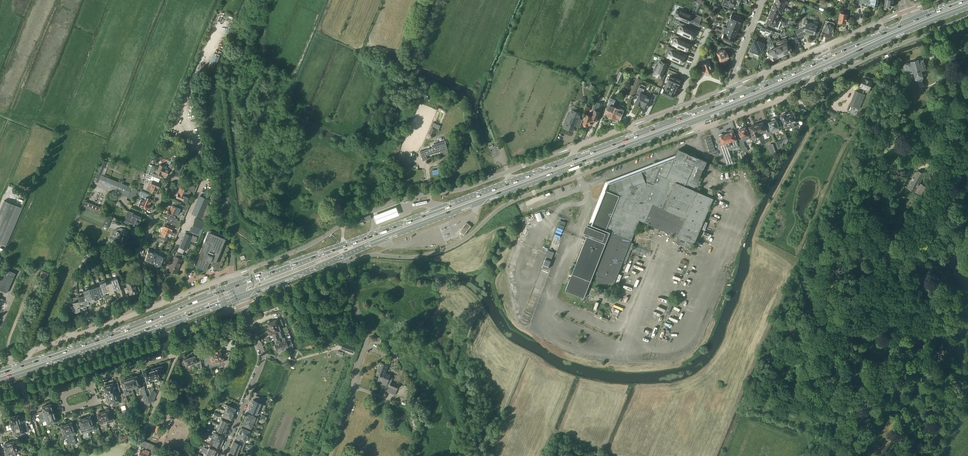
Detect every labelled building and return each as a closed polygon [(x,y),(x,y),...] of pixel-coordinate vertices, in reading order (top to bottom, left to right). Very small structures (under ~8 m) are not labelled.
[(729,8),(731,9),(733,5),(735,6),(736,2),(736,0),(730,0),(730,2),(726,0),(724,0),(721,5),(723,6),(729,8)] [(872,5),(872,7),(876,8),(878,0),(869,0),(868,4),(872,5)] [(883,9),(888,10),(888,8),(891,8),(891,6),(893,6),(893,3),(892,3),(893,0),(885,0),(883,9)] [(776,11),(780,12),(783,13),(784,10),(785,10),(786,8),(783,7),(783,6),(774,3),(773,5),(772,5),(771,8),(772,9),(771,10),(776,12),(776,11)] [(677,9),(674,15),(690,21),(692,15),(677,9)] [(769,14),(770,14),(769,17),(778,20),(779,18),(778,17),(780,12),(776,11),(776,12),(771,10),(771,11),(770,11),(769,14)] [(840,12),(840,13),(838,23),(843,24),(843,23),(846,23),(846,20),(847,20),(847,17),(848,12),(846,12),(846,14),(844,13),(845,12),(841,11),(841,12),(840,12)] [(732,13),(731,16),(730,16),(729,18),(730,19),(740,23),(743,17),(732,13)] [(695,18),(693,22),(699,24),(701,20),(700,20),(701,18),(696,16),(695,18)] [(766,23),(771,25),(771,26),(774,27),(776,23),(777,23),(778,20),(769,17),(766,23)] [(729,18),(726,26),(727,26),(737,30),(738,29),(739,29),(740,26),(739,25),(740,23),(730,19),(729,18)] [(805,29),(803,29),(796,32),(798,38),(804,36),(804,34),(808,33),(814,35),(817,25),(807,21),(807,20),(805,20),(804,21),(803,24),(806,25),(805,29)] [(824,31),(830,34),(831,34),(832,34),(833,34),(834,32),(833,31),(832,30),(834,26),(835,24),(834,23),(832,22),(831,23),(830,22),(828,22),(827,23),(826,25),(824,29),(825,29),(824,31)] [(722,30),(721,32),(724,34),(734,38),(735,35),(736,36),(737,32),(737,30),(727,26),(726,28),(723,26),(722,30)] [(760,31),(767,34),(769,29),(762,26),(760,31)] [(681,27),(678,33),(693,40),(697,33),(681,27)] [(721,40),(732,44),(734,38),(724,34),(721,40)] [(769,60),(770,60),(771,60),(776,58),(776,59),(779,57),(775,48),(769,36),(766,45),(769,46),(767,51),(768,51),(770,55),(769,56),(768,58),(769,60)] [(676,37),(673,43),(689,50),(692,44),(676,37)] [(785,39),(780,41),(781,45),(786,55),(788,53),(793,51),(793,50),(794,48),(793,47),(792,46),(791,46),(790,46),(788,42),(787,42),(785,39)] [(751,50),(755,52),(754,53),(758,54),(759,53),(761,49),(762,50),(764,44),(755,40),(751,50)] [(786,55),(781,45),(775,48),(779,57),(786,55)] [(671,49),(667,58),(681,63),(685,55),(671,49)] [(730,61),(725,49),(716,52),(721,65),(730,61)] [(915,79),(916,79),(916,80),(919,82),(921,81),(923,79),(922,77),(923,77),(921,70),(927,69),(924,58),(918,60),(911,62),(905,63),(907,72),(908,74),(913,73),(915,79)] [(711,67),(709,60),(701,63),(705,74),(709,72),(709,73),(710,72),(711,73),(712,72),(713,71),(713,70),(715,70),(715,69),(714,66),(713,66),(711,67)] [(660,61),(654,75),(661,78),(667,64),(660,61)] [(615,81),(618,83),(623,73),(620,71),(615,81)] [(664,88),(662,93),(667,95),(666,96),(671,98),(672,97),(673,98),(675,93),(676,90),(677,88),(678,85),(679,85),(681,80),(670,76),(668,81),(665,88),(664,88)] [(632,94),(634,90),(636,91),(641,79),(637,77),(630,93),(632,94)] [(869,90),(872,82),(863,78),(860,86),(869,90)] [(639,94),(635,103),(640,105),(641,104),(642,105),(646,95),(642,94),(644,89),(639,87),(637,93),(639,94)] [(956,98),(957,98),(965,101),(967,93),(960,90),(959,90),(956,98)] [(855,91),(850,105),(859,108),(865,95),(855,91)] [(646,95),(642,105),(643,105),(642,106),(643,106),(643,107),(646,109),(646,108),(647,108),(651,99),(654,100),(657,95),(654,93),(652,96),(647,93),(646,95)] [(608,104),(604,114),(611,117),(616,107),(612,105),(615,99),(611,97),(608,104)] [(621,104),(621,105),(617,103),(616,107),(611,117),(619,120),(625,106),(621,104)] [(583,123),(584,125),(586,126),(591,124),(590,121),(596,104),(594,104),(589,115),(587,114),(583,123)] [(599,105),(596,104),(590,121),(591,124),(596,122),(597,120),(597,118),(599,112),(597,110),(599,105)] [(572,109),(570,114),(568,113),(562,126),(565,127),(564,128),(574,132),(577,124),(580,126),(582,120),(579,118),(581,113),(572,109)] [(788,114),(792,123),(791,124),(793,128),(797,126),(796,122),(799,121),(798,120),(799,120),(797,114),(797,113),(792,111),(792,112),(788,114)] [(785,114),(781,115),(786,128),(790,126),(790,124),(791,124),(792,123),(788,114),(785,115),(785,114)] [(772,121),(768,122),(769,124),(772,133),(779,131),(778,127),(779,127),(776,119),(775,119),(775,118),(774,118),(772,119),(772,120),(772,121)] [(750,132),(748,132),(749,136),(751,140),(752,142),(753,141),(752,140),(754,139),(759,137),(762,145),(766,143),(764,138),(767,136),(772,135),(772,133),(769,124),(765,126),(763,121),(755,124),(748,126),(750,132)] [(742,148),(744,152),(743,152),(744,154),(746,154),(746,152),(747,151),(748,151),(747,147),(745,146),(743,141),(745,140),(746,141),(747,140),(750,138),(749,136),(747,129),(746,129),(746,127),(739,129),(740,132),(739,132),(740,136),(741,136),(742,139),(739,140),(742,148)] [(722,144),(720,145),(727,165),(733,163),(728,148),(738,144),(736,139),(737,139),(736,137),(735,134),(734,131),(733,131),(733,130),(732,130),(730,130),(730,131),(730,133),(723,135),(723,134),(721,133),(720,134),(719,135),(719,136),(719,137),(722,144)] [(705,138),(710,152),(716,150),(711,136),(705,138)] [(449,153),(446,143),(420,151),(423,160),(427,158),(426,156),(440,151),(441,155),(449,153)] [(584,234),(587,235),(565,290),(584,298),(595,269),(598,283),(614,283),(619,270),(624,272),(627,264),(625,263),(634,243),(631,242),(639,220),(677,236),(675,242),(692,249),(713,198),(712,197),(715,190),(709,188),(706,195),(700,192),(701,189),(695,187),(706,161),(697,157),(695,154),(691,153),(688,153),(687,153),(678,149),(675,158),(641,171),(641,169),(613,180),(614,185),(608,191),(606,190),(605,189),(593,220),(591,224),(589,223),(584,234)] [(399,158),(395,164),(401,169),(405,162),(399,158)] [(106,161),(101,159),(96,172),(101,174),(106,161)] [(178,160),(176,164),(172,174),(177,176),(182,162),(178,160)] [(156,172),(161,174),(166,176),(167,175),(170,176),(172,171),(169,169),(169,170),(166,169),(166,166),(164,165),(163,166),(159,164),(156,172)] [(920,182),(925,174),(918,171),(916,172),(907,188),(917,193),(923,183),(920,182)] [(98,183),(128,195),(134,197),(137,189),(131,187),(123,184),(125,181),(121,179),(120,181),(109,177),(109,178),(96,173),(93,180),(98,182),(98,183)] [(150,180),(149,182),(146,189),(156,194),(158,188),(160,184),(158,183),(160,179),(147,173),(145,177),(148,178),(148,179),(150,180)] [(176,197),(183,200),(186,202),(187,200),(188,200),(188,199),(188,198),(188,197),(191,191),(193,192),(195,187),(190,184),(187,190),(186,190),(179,187),(178,191),(179,192),(176,197)] [(142,199),(141,199),(138,205),(147,209),(149,205),(149,206),(152,200),(149,199),(150,196),(139,190),(137,194),(143,196),(142,199)] [(190,231),(190,232),(189,234),(195,236),(196,234),(200,236),(206,221),(205,221),(206,219),(209,212),(205,211),(209,200),(199,195),(191,214),(200,218),(200,219),(196,217),(190,231)] [(0,210),(0,243),(6,245),(22,208),(16,205),(4,200),(0,210)] [(103,208),(85,201),(83,207),(100,214),(103,208)] [(174,205),(182,208),(181,209),(186,211),(188,207),(176,202),(174,205)] [(168,217),(167,219),(168,220),(172,221),(173,219),(174,219),(174,218),(175,215),(177,216),(178,215),(180,209),(173,206),(172,206),(170,211),(168,210),(165,216),(168,217)] [(395,207),(373,216),(376,224),(398,216),(395,207)] [(128,224),(132,225),(132,224),(138,227),(142,217),(131,212),(127,219),(130,220),(128,224)] [(106,218),(102,226),(108,228),(111,220),(106,218)] [(161,234),(160,234),(160,236),(164,239),(166,235),(167,236),(170,237),(171,233),(172,234),(173,231),(171,231),(173,227),(177,229),(179,224),(172,221),(168,220),(166,224),(166,223),(163,228),(161,233),(162,233),(161,234)] [(470,226),(467,223),(460,231),(463,234),(470,226)] [(125,229),(123,228),(118,242),(121,243),(122,244),(124,245),(126,244),(129,245),(129,244),(130,245),(131,241),(130,241),(132,238),(129,236),(131,231),(125,229)] [(194,265),(195,266),(206,271),(208,270),(210,265),(215,267),(214,268),(220,271),(221,270),(231,245),(231,244),(225,242),(227,238),(226,236),(210,229),(208,230),(194,265)] [(192,236),(185,233),(179,247),(186,251),(192,236)] [(516,244),(510,263),(514,264),(516,260),(517,260),(521,245),(516,244)] [(143,258),(145,259),(144,259),(150,261),(154,251),(148,249),(146,255),(145,254),(144,255),(143,257),(143,258)] [(149,262),(153,263),(155,263),(159,251),(154,249),(154,251),(150,261),(149,262)] [(157,264),(159,265),(161,265),(161,264),(164,256),(165,252),(160,250),(159,251),(155,263),(157,264)] [(168,270),(176,273),(183,259),(182,259),(184,255),(176,252),(175,255),(174,255),(168,270)] [(540,272),(546,274),(552,257),(546,255),(540,272)] [(6,293),(15,273),(5,269),(0,281),(0,290),(6,293)] [(111,279),(115,290),(118,289),(119,291),(121,290),(119,284),(117,277),(111,279)] [(28,298),(36,301),(45,282),(37,278),(28,298)] [(107,286),(110,294),(111,295),(113,294),(113,293),(116,292),(115,290),(111,279),(111,280),(109,280),(109,281),(106,282),(107,286)] [(99,282),(100,283),(100,285),(104,296),(107,295),(109,294),(110,294),(107,286),(106,282),(106,281),(105,280),(99,282)] [(128,280),(125,281),(126,283),(130,294),(133,293),(134,293),(136,293),(136,292),(137,291),(139,290),(138,286),(136,287),(133,281),(129,282),(129,281),(128,280)] [(625,282),(623,287),(630,290),(632,285),(625,282)] [(100,285),(100,283),(95,285),(99,297),(104,296),(100,285)] [(89,287),(91,294),(92,300),(93,300),(97,299),(96,298),(99,297),(95,285),(89,287)] [(89,301),(92,300),(91,294),(89,287),(85,288),(86,289),(83,290),(83,292),(84,295),(86,304),(90,303),(89,301)] [(78,297),(79,300),(80,310),(85,309),(84,306),(84,305),(86,305),(86,304),(84,295),(83,292),(78,293),(78,295),(78,296),(78,297)] [(80,310),(79,300),(78,297),(72,298),(73,301),(73,302),(73,304),(71,304),(70,306),(71,309),(72,310),(74,310),(74,311),(75,311),(76,312),(78,312),(78,311),(79,311),(78,310),(80,310)] [(387,307),(381,309),(383,317),(389,315),(387,307)] [(282,338),(278,327),(283,325),(281,319),(276,320),(276,319),(270,321),(269,320),(268,321),(267,322),(268,322),(267,323),(269,329),(267,329),(269,334),(271,333),(274,341),(281,338),(282,338)] [(274,347),(275,349),(276,350),(277,350),(288,346),(292,345),(290,339),(286,340),(286,339),(282,340),(281,338),(274,341),(276,344),(274,345),(275,346),(274,347)] [(343,343),(341,349),(353,353),(355,347),(343,343)] [(228,369),(229,364),(229,359),(228,356),(221,357),(220,351),(219,352),(219,351),(216,351),(216,352),(214,352),(214,351),(210,352),(211,353),(210,353),(203,355),(206,369),(211,368),(210,363),(211,363),(214,363),(215,366),(224,364),(225,369),(222,375),(225,376),(227,369),(228,369)] [(196,367),(196,368),(198,368),(198,369),(202,368),(201,361),(199,356),(195,357),(195,355),(183,359),(184,360),(183,360),(183,361),(182,361),(182,362),(182,363),(182,364),(183,364),(183,365),(184,365),(185,365),(186,366),(192,364),(193,365),(194,364),(194,365),(195,365),(195,366),(196,366),(196,367)] [(388,382),(391,383),(387,392),(395,395),(399,385),(391,382),(392,379),(389,378),(391,374),(386,373),(389,365),(380,362),(376,373),(380,375),(377,382),(387,386),(388,382)] [(159,367),(159,366),(154,368),(157,379),(161,377),(160,375),(162,374),(162,371),(162,370),(163,370),(163,369),(164,369),(164,368),(163,368),(163,367),(162,367),(162,366),(161,366),(161,367),(159,367)] [(157,379),(154,368),(148,370),(152,380),(156,378),(156,379),(157,379)] [(147,384),(150,383),(150,382),(152,381),(152,380),(148,370),(143,372),(144,376),(147,384)] [(143,395),(144,398),(143,398),(145,405),(149,403),(147,397),(146,394),(145,388),(144,386),(140,387),(139,382),(139,381),(139,379),(137,379),(136,375),(133,377),(132,375),(131,375),(128,376),(132,389),(136,388),(137,389),(140,388),(141,390),(143,395)] [(123,387),(124,392),(125,392),(125,393),(128,392),(128,391),(129,391),(129,390),(132,389),(128,376),(124,377),(124,378),(124,379),(121,381),(122,384),(121,385),(121,387),(123,387)] [(103,385),(104,386),(103,386),(105,392),(114,389),(117,388),(119,387),(117,383),(114,384),(113,383),(112,383),(107,385),(107,384),(105,384),(104,384),(103,385)] [(104,395),(105,395),(106,395),(107,398),(121,393),(119,387),(117,388),(119,391),(117,392),(115,392),(114,389),(105,392),(104,392),(104,393),(104,395)] [(107,400),(107,401),(107,403),(108,403),(109,403),(114,401),(115,402),(116,403),(117,403),(117,402),(118,402),(118,401),(118,400),(117,397),(119,397),(122,396),(121,393),(107,398),(107,400)] [(261,403),(263,400),(262,398),(256,396),(254,400),(253,399),(251,405),(259,409),(262,403),(261,403)] [(43,410),(43,411),(38,412),(39,414),(44,413),(53,409),(51,404),(51,403),(49,403),(48,403),(47,404),(47,405),(42,407),(41,407),(41,409),(41,410),(42,411),(43,410)] [(235,408),(227,405),(224,410),(233,414),(235,408)] [(259,409),(251,405),(248,411),(257,414),(258,412),(259,413),(261,409),(259,409)] [(44,413),(45,416),(40,418),(41,420),(55,415),(54,413),(55,411),(54,410),(53,409),(44,413)] [(110,409),(109,410),(108,409),(107,409),(106,409),(105,410),(105,411),(103,411),(107,424),(107,423),(113,421),(114,421),(114,420),(111,411),(110,409)] [(178,412),(172,409),(169,415),(175,417),(178,412)] [(217,415),(223,418),(223,416),(231,420),(233,414),(224,410),(223,414),(222,413),(222,415),(215,412),(214,414),(217,415)] [(107,424),(103,411),(101,412),(100,412),(99,411),(98,412),(97,413),(98,417),(97,417),(97,418),(97,419),(98,419),(99,419),(100,423),(101,426),(107,424)] [(256,417),(247,413),(245,419),(255,423),(256,420),(255,419),(256,417)] [(9,417),(11,421),(10,421),(11,424),(20,421),(25,419),(24,417),(20,418),(20,417),(20,416),(19,415),(16,416),(16,415),(13,416),(11,416),(10,416),(9,417)] [(46,421),(47,424),(48,425),(49,425),(50,425),(51,424),(51,423),(57,421),(57,419),(57,418),(56,417),(55,417),(55,415),(41,420),(42,422),(46,421)] [(86,417),(87,417),(84,418),(89,432),(95,429),(95,428),(94,424),(95,423),(94,422),(93,421),(93,422),(92,422),(90,416),(90,415),(89,415),(87,415),(86,417)] [(81,427),(78,428),(80,435),(89,432),(84,418),(82,418),(81,418),(79,418),(79,419),(79,420),(80,423),(79,423),(79,424),(79,425),(80,426),(81,425),(81,427)] [(229,422),(221,419),(218,424),(227,428),(229,422)] [(255,423),(245,419),(242,424),(251,428),(253,423),(255,423)] [(10,427),(11,428),(12,428),(12,429),(27,425),(26,423),(21,424),(20,421),(11,424),(10,424),(10,426),(10,427)] [(66,424),(70,436),(71,440),(75,438),(74,436),(76,435),(75,431),(76,430),(76,429),(76,428),(75,428),(74,428),(72,422),(71,422),(70,421),(69,422),(68,423),(66,424)] [(63,436),(64,438),(67,438),(69,444),(73,443),(71,440),(70,436),(66,424),(63,425),(63,424),(62,424),(61,424),(60,425),(60,426),(61,429),(60,430),(61,431),(61,432),(62,432),(63,436)] [(216,430),(225,433),(227,428),(218,424),(216,430)] [(13,432),(12,433),(13,434),(14,435),(18,434),(19,434),(21,435),(22,434),(23,433),(24,432),(29,430),(27,425),(12,429),(13,431),(13,432)] [(158,433),(157,435),(161,436),(164,429),(160,428),(161,427),(157,425),(154,431),(158,433)] [(250,431),(241,427),(239,433),(248,436),(250,431)] [(236,438),(245,442),(248,436),(239,433),(236,438)] [(215,434),(213,436),(210,435),(209,437),(212,438),(215,439),(222,443),(225,437),(217,434),(215,434)] [(222,443),(215,439),(213,442),(212,442),(211,444),(212,445),(220,448),(222,443)] [(11,442),(9,443),(13,455),(14,455),(16,455),(15,452),(21,450),(19,444),(17,443),(15,443),(14,441),(13,440),(12,441),(11,442)] [(155,445),(143,441),(141,446),(153,450),(155,445)] [(242,444),(234,441),(232,447),(239,450),(242,444)] [(6,453),(6,454),(7,455),(13,455),(9,443),(7,443),(6,443),(4,443),(4,444),(5,448),(5,449),(5,450),(4,450),(4,451),(4,453),(6,453)] [(200,448),(201,448),(217,455),(219,451),(212,448),(213,448),(209,446),(208,449),(205,448),(203,447),(202,447),(200,447),(200,448)] [(234,454),(234,455),(235,455),(237,455),(238,455),(237,455),(239,450),(232,447),(229,452),(234,454)] [(205,455),(207,455),(217,455),(201,448),(200,448),(200,450),(201,450),(201,451),(206,453),(205,455)]
